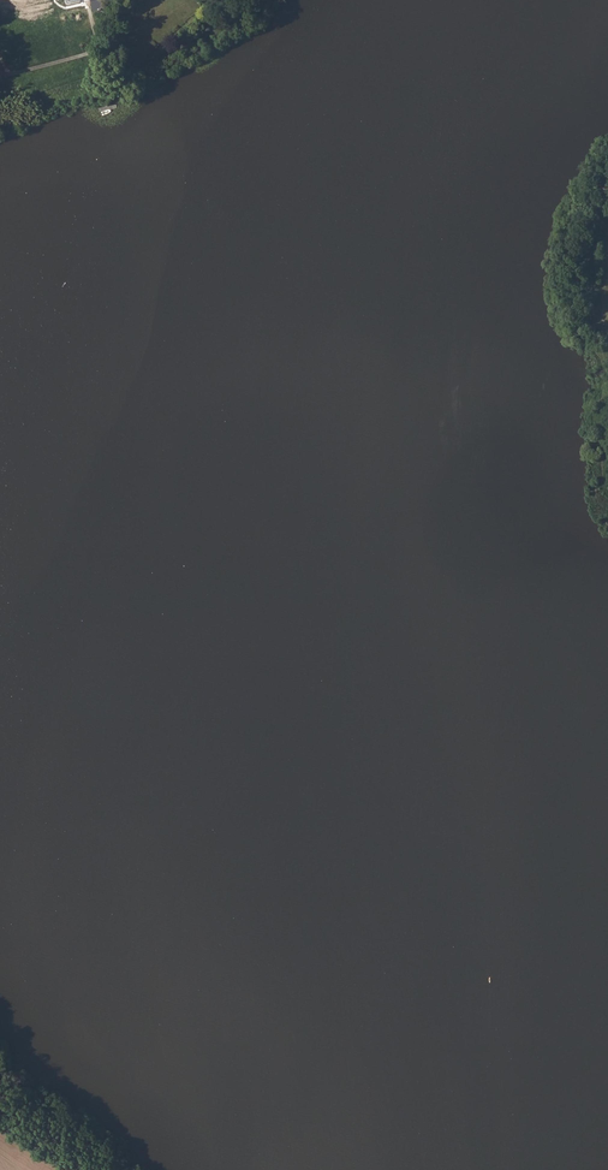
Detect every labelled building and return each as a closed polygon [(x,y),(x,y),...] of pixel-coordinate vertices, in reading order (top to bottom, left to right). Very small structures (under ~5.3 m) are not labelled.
[(65,6),(67,10),(82,7),(79,0),(64,0),(65,6)] [(95,20),(104,18),(106,18),(104,8),(103,5),(102,0),(90,0),(95,20)]
